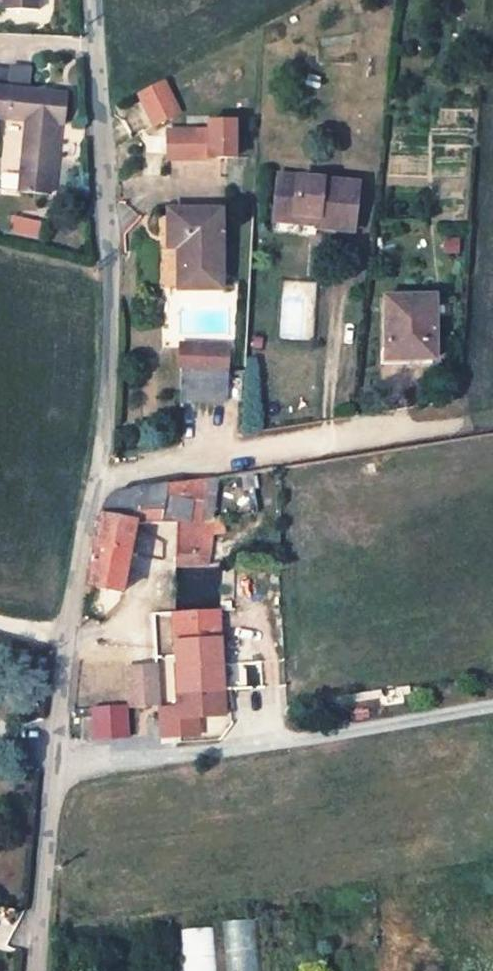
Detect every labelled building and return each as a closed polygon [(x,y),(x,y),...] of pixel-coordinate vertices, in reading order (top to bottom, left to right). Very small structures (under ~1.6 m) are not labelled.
[(162,81),(138,93),(153,124),(177,111),(162,81)] [(0,90),(0,119),(25,122),(18,191),(48,194),(55,125),(63,126),(66,95),(0,90)] [(208,122),(209,131),(210,131),(211,155),(235,154),(234,121),(208,122)] [(209,131),(167,132),(167,160),(211,160),(211,155),(210,131),(209,131)] [(277,175),(274,214),(316,218),(315,227),(351,231),(356,184),(277,175)] [(168,210),(168,241),(176,241),(176,249),(177,289),(222,289),(221,210),(168,210)] [(273,222),(315,227),(316,218),(274,214),(273,222)] [(168,250),(176,249),(176,241),(168,241),(168,250)] [(384,297),(385,353),(408,353),(408,360),(435,360),(434,296),(384,297)] [(226,369),(227,350),(188,347),(187,368),(226,369)] [(225,401),(226,369),(187,368),(181,368),(180,400),(225,401)] [(251,473),(240,475),(244,490),(254,488),(251,473)] [(89,569),(86,585),(122,591),(135,525),(175,524),(176,558),(178,558),(178,566),(196,566),(197,558),(207,558),(210,535),(212,523),(201,522),(205,492),(215,494),(217,478),(113,495),(100,512),(100,515),(89,569)] [(212,522),(215,494),(205,492),(201,522),(212,523),(212,522)] [(224,519),(212,522),(212,523),(210,535),(225,533),(224,519)] [(206,565),(207,558),(197,558),(196,566),(206,565)] [(225,610),(176,614),(178,721),(228,717),(225,610)] [(130,663),(130,701),(158,702),(158,664),(130,663)] [(258,919),(222,922),(226,970),(262,970),(258,919)] [(183,970),(217,970),(213,928),(180,931),(183,970)]
